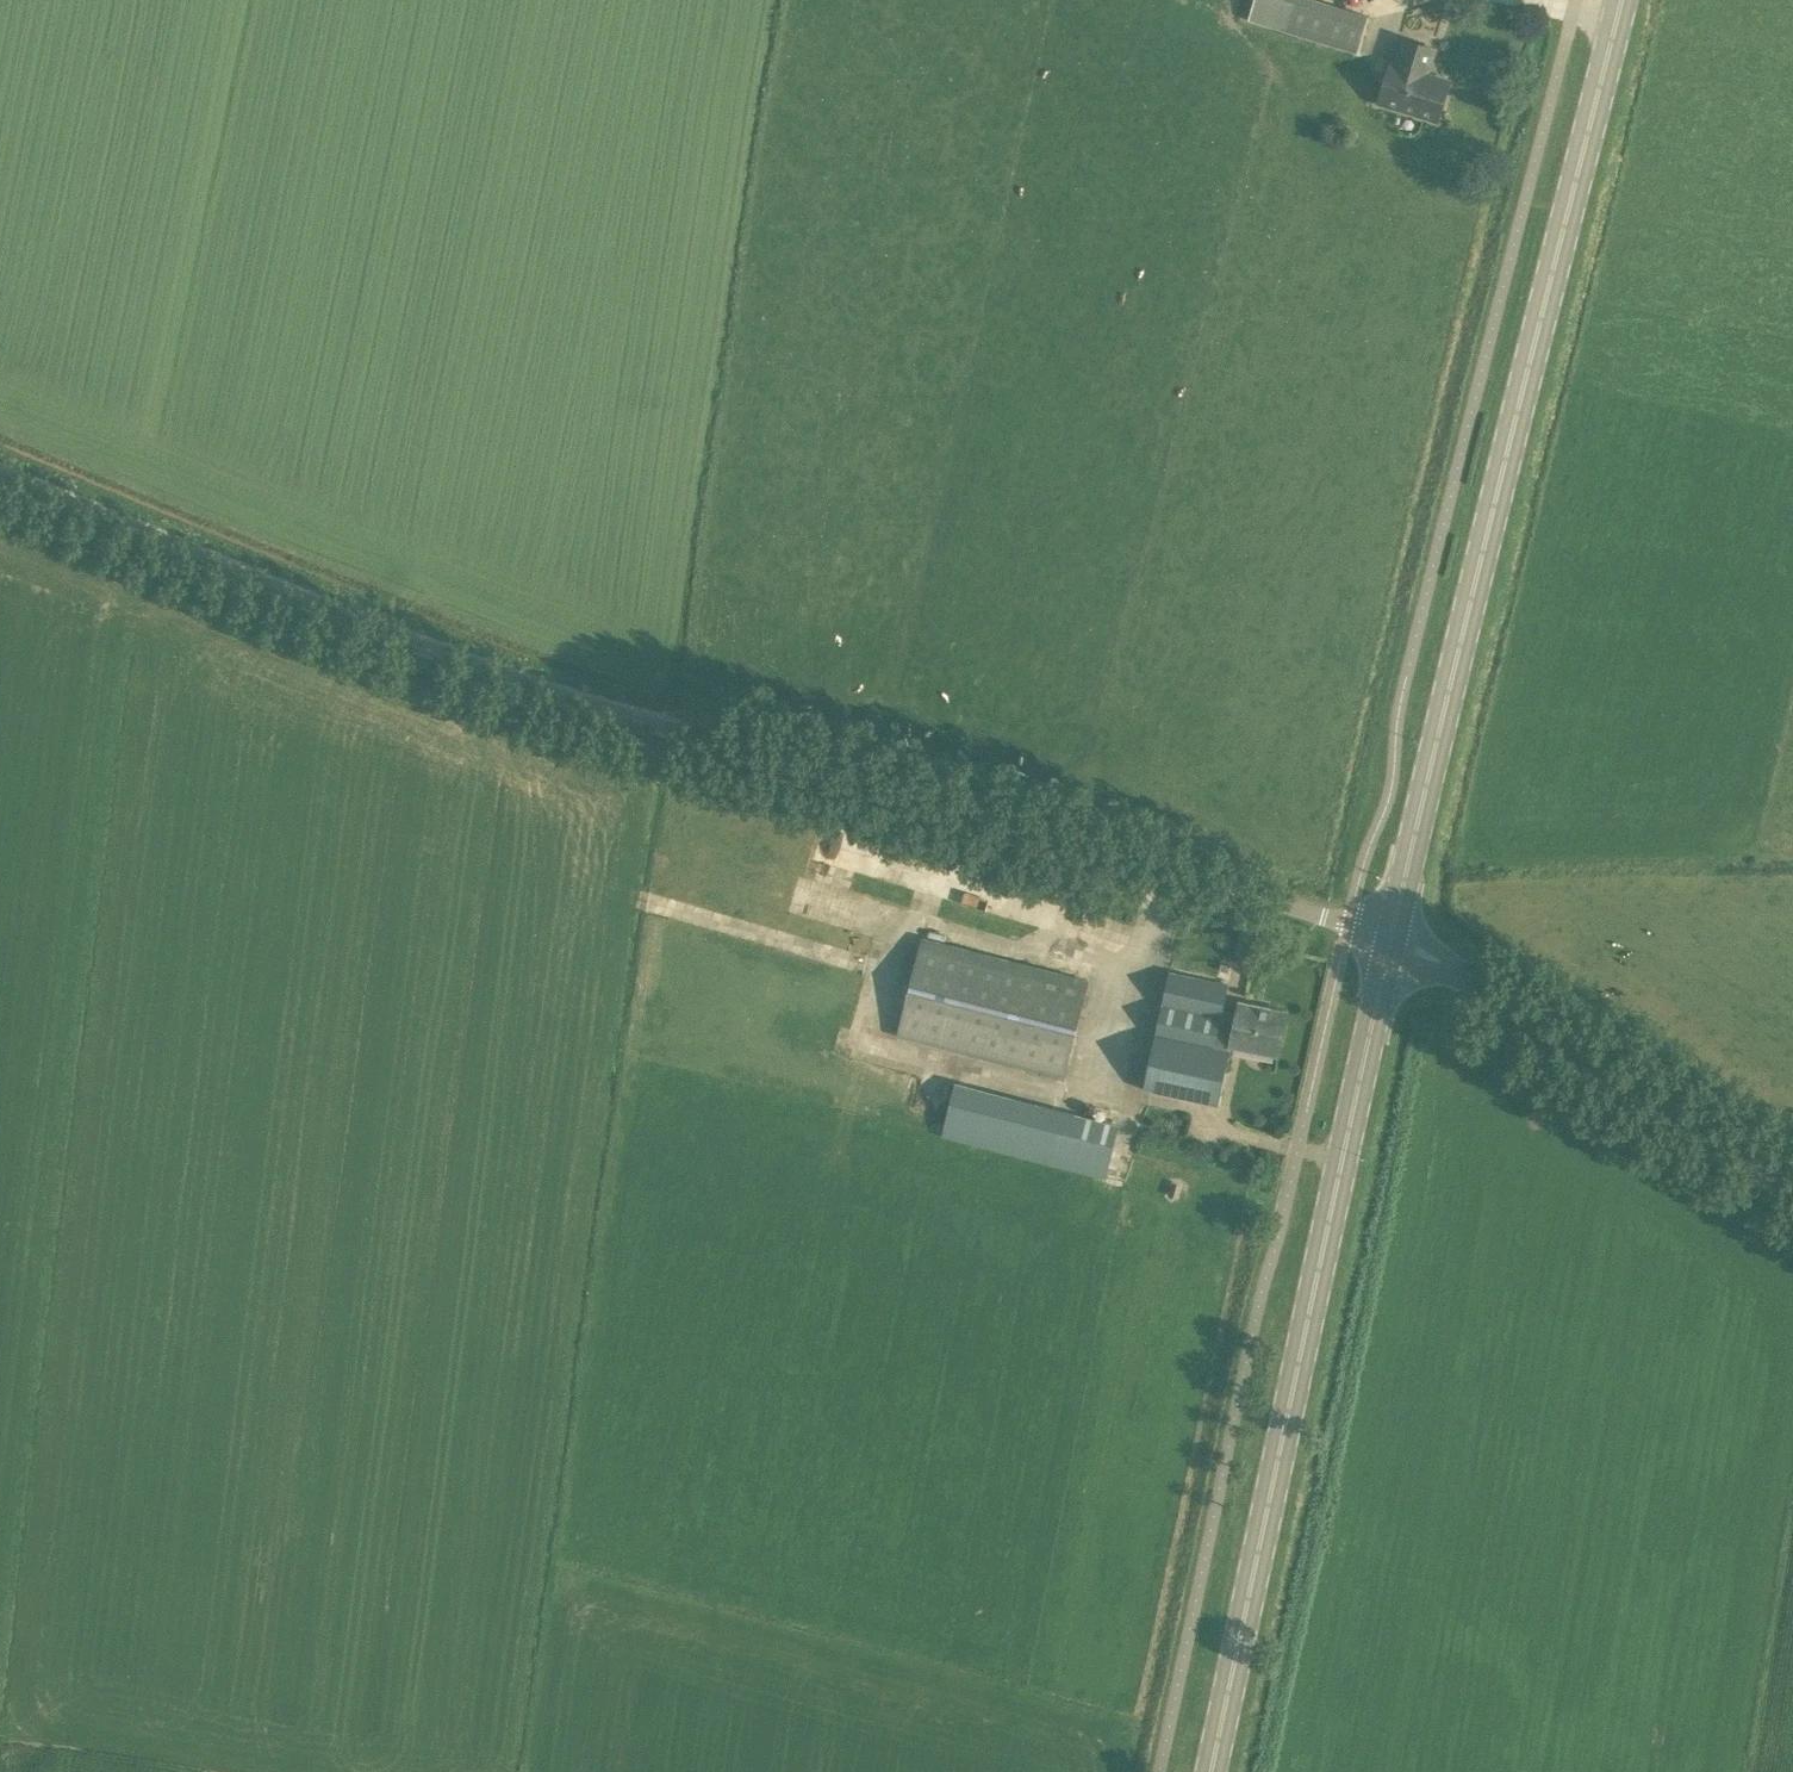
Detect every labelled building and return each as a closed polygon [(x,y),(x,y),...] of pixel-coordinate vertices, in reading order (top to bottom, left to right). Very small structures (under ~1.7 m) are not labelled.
[(1357,53),(1369,16),(1318,0),(1254,0),(1248,19),(1357,53)] [(1391,63),(1379,103),(1437,121),(1449,81),(1427,74),(1435,49),(1404,40),(1396,65),(1391,63)] [(1066,1076),(1089,979),(923,941),(900,1038),(1066,1076)] [(1286,1012),(1239,1002),(1237,1014),(1222,1011),(1228,984),(1170,971),(1143,1087),(1218,1104),(1232,1045),(1277,1055),(1286,1012)] [(941,1136),(1106,1178),(1120,1124),(955,1082),(947,1115),(941,1136)]
